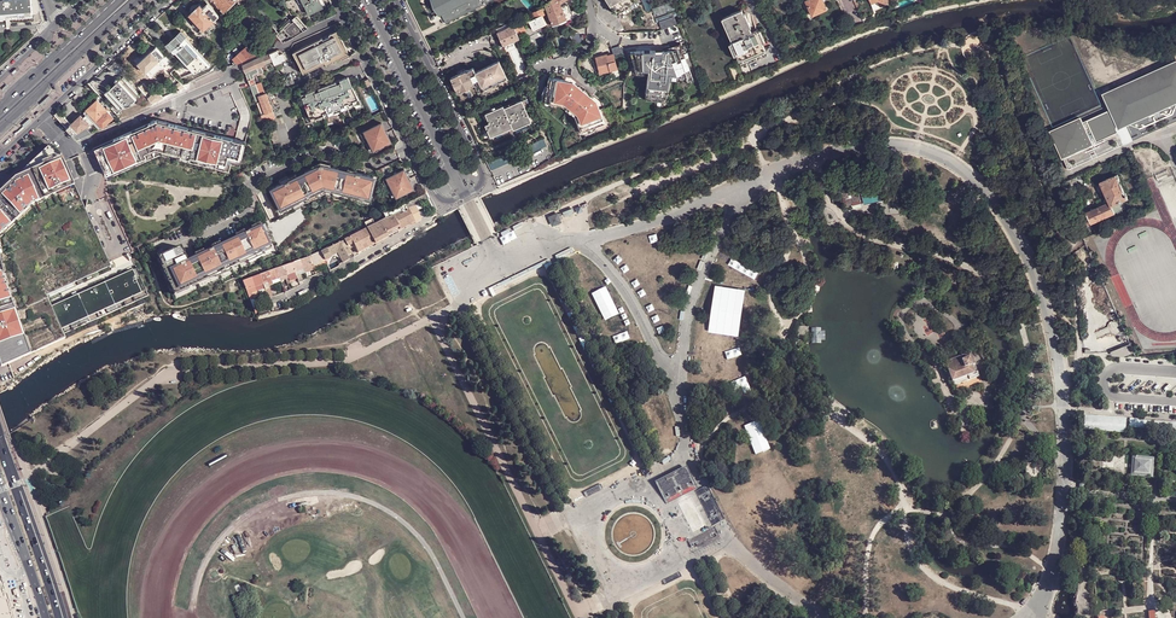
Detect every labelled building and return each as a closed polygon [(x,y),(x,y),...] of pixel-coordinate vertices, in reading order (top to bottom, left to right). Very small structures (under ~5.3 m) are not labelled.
[(6,16),(11,16),(13,16),(32,14),(32,15),(33,15),(33,12),(32,0),(0,0),(0,17),(6,16)] [(224,12),(236,1),(236,0),(214,0),(218,4),(217,5),(223,11),(224,12)] [(297,11),(312,4),(315,10),(324,6),(321,0),(292,0),(297,11)] [(444,23),(447,22),(491,0),(432,0),(433,3),(432,3),(435,7),(437,12),(438,11),(440,14),(442,13),(440,15),(444,23)] [(560,7),(558,3),(557,0),(550,0),(549,1),(545,3),(548,12),(553,25),(566,20),(567,22),(572,20),(571,18),(581,14),(579,9),(571,12),(569,8),(567,8),(566,5),(561,7),(560,7)] [(611,5),(615,12),(635,0),(608,0),(611,5)] [(646,11),(653,9),(653,8),(649,0),(642,0),(646,11)] [(827,9),(823,0),(807,0),(805,1),(809,10),(808,11),(810,16),(827,9)] [(653,8),(653,9),(655,17),(676,9),(674,1),(653,8)] [(204,29),(219,15),(213,9),(207,3),(203,7),(200,5),(190,14),(194,19),(200,25),(204,29)] [(545,3),(531,12),(534,18),(548,12),(545,3)] [(213,9),(219,15),(223,11),(217,5),(213,9)] [(495,12),(497,17),(503,14),(501,11),(499,10),(499,8),(495,12)] [(752,28),(745,12),(744,10),(742,8),(724,16),(736,43),(733,44),(742,64),(768,52),(757,27),(752,28)] [(678,15),(677,11),(656,18),(657,22),(659,21),(674,16),(678,15)] [(280,38),(283,42),(290,40),(308,28),(306,26),(296,16),(294,17),(291,20),(295,25),(285,35),(283,32),(279,32),(278,32),(276,34),(280,38)] [(662,29),(677,23),(674,16),(659,21),(662,29)] [(291,20),(279,32),(283,32),(285,35),(295,25),(291,20)] [(513,24),(518,34),(525,30),(520,20),(513,24)] [(503,46),(520,39),(518,34),(513,24),(513,23),(513,24),(504,30),(498,33),(503,46)] [(275,43),(280,38),(276,34),(269,27),(265,32),(275,43)] [(171,51),(173,49),(194,72),(210,65),(186,37),(187,36),(182,30),(180,31),(167,43),(166,45),(171,51)] [(323,38),(293,53),(304,73),(326,62),(327,65),(340,58),(342,61),(351,56),(338,31),(330,35),(330,36),(323,39),(323,38)] [(258,43),(263,49),(271,42),(265,36),(258,43)] [(245,48),(248,45),(240,38),(238,39),(241,43),(245,48)] [(536,59),(546,55),(540,41),(530,46),(536,59)] [(635,68),(649,70),(648,74),(646,94),(667,96),(671,77),(672,73),(688,75),(692,74),(680,42),(663,49),(662,52),(653,53),(652,49),(650,50),(645,50),(631,50),(635,68)] [(166,54),(158,45),(152,50),(149,47),(134,60),(149,76),(152,74),(153,75),(161,68),(160,66),(162,64),(161,62),(162,61),(160,59),(166,54)] [(238,63),(257,55),(249,47),(248,45),(245,48),(241,51),(240,52),(234,58),(238,63)] [(243,66),(246,72),(247,72),(264,122),(276,118),(266,93),(265,94),(261,83),(257,84),(255,78),(254,74),(257,72),(258,75),(264,72),(261,66),(273,60),(275,64),(282,61),(282,60),(286,58),(283,52),(279,54),(278,51),(278,50),(263,57),(263,56),(254,60),(250,62),(247,63),(243,66)] [(600,73),(617,68),(613,54),(610,55),(607,56),(607,55),(596,57),(596,58),(600,72),(600,73)] [(172,60),(167,55),(163,59),(168,64),(172,60)] [(469,87),(471,86),(475,84),(478,91),(506,77),(498,60),(475,72),(473,67),(468,70),(468,69),(451,77),(458,93),(463,90),(465,89),(469,87)] [(1132,135),(1175,115),(1175,64),(1109,95),(1121,123),(1125,121),(1132,135)] [(348,76),(302,94),(312,122),(360,103),(348,76)] [(145,100),(149,98),(144,92),(141,95),(123,77),(105,94),(119,109),(132,104),(141,96),(145,100)] [(562,79),(548,77),(547,86),(545,98),(563,102),(577,113),(584,130),(596,126),(604,122),(599,109),(595,111),(593,104),(591,103),(594,100),(572,83),(570,86),(568,84),(562,83),(562,79)] [(176,84),(181,90),(186,88),(180,81),(176,84)] [(149,98),(152,102),(164,97),(156,90),(152,94),(143,84),(139,87),(144,92),(149,98)] [(596,127),(596,126),(584,130),(577,113),(563,102),(545,98),(547,86),(545,86),(543,90),(542,93),(542,98),(542,102),(544,102),(561,105),(574,115),(581,133),(586,133),(590,132),(594,130),(596,127)] [(1109,95),(1104,97),(1109,109),(1122,138),(1125,143),(1134,139),(1132,135),(1125,121),(1121,123),(1109,95)] [(101,96),(98,99),(108,110),(109,109),(111,107),(101,96)] [(84,113),(93,123),(108,110),(98,99),(84,112),(84,113)] [(532,121),(522,100),(504,107),(503,105),(485,113),(489,123),(485,124),(490,137),(513,127),(514,129),(532,121)] [(1067,162),(1122,138),(1109,109),(1083,121),(1081,117),(1052,130),(1067,162)] [(62,121),(74,135),(90,124),(93,123),(84,113),(82,115),(81,115),(71,124),(59,111),(55,114),(62,121)] [(1132,135),(1134,139),(1175,120),(1175,115),(1132,135)] [(156,120),(94,148),(107,178),(159,155),(229,172),(231,165),(240,166),(245,142),(156,120)] [(382,123),(361,133),(370,152),(391,141),(382,123)] [(525,155),(547,145),(544,138),(522,148),(525,155)] [(1122,138),(1067,162),(1070,168),(1125,143),(1122,138)] [(57,151),(51,145),(0,193),(0,203),(57,151)] [(492,170),(520,157),(517,150),(489,163),(492,170)] [(9,364),(65,339),(63,335),(148,296),(129,254),(109,263),(86,212),(86,206),(91,204),(90,201),(87,201),(85,211),(79,214),(66,186),(68,185),(62,171),(63,162),(60,154),(57,151),(0,203),(0,339),(9,364)] [(324,186),(369,196),(374,176),(361,173),(362,169),(357,168),(357,169),(348,167),(348,170),(331,165),(331,162),(321,159),(319,160),(319,162),(312,165),(313,167),(298,175),(296,173),(288,177),(288,176),(280,180),(281,183),(273,187),(283,206),(324,186)] [(319,160),(288,176),(288,177),(296,173),(298,175),(313,167),(312,165),(319,162),(319,160)] [(85,211),(63,162),(62,171),(68,185),(66,186),(79,214),(85,211)] [(404,170),(383,180),(393,199),(414,189),(404,170)] [(1108,199),(1109,201),(1112,205),(1121,200),(1128,197),(1125,191),(1125,192),(1119,179),(1120,179),(1118,174),(1100,182),(1108,199)] [(1074,178),(1060,184),(1068,204),(1077,201),(1073,191),(1079,188),(1075,177),(1074,178)] [(863,202),(861,193),(858,194),(856,187),(841,191),(841,194),(834,196),(836,203),(843,202),(842,199),(845,198),(847,205),(863,202)] [(428,198),(426,193),(384,214),(387,219),(406,209),(408,208),(428,198)] [(428,198),(408,208),(415,222),(435,212),(428,198)] [(1112,205),(1109,201),(1107,202),(1103,204),(1101,205),(1085,212),(1086,213),(1090,222),(1091,224),(1115,213),(1125,208),(1121,200),(1112,205)] [(415,222),(408,208),(406,209),(413,223),(415,222)] [(406,209),(387,219),(367,229),(375,244),(388,238),(388,237),(398,232),(398,233),(401,231),(405,228),(413,223),(406,209)] [(563,222),(558,212),(548,216),(552,226),(557,224),(563,222)] [(1086,223),(1090,222),(1086,213),(1081,215),(1082,217),(1083,217),(1086,223)] [(270,245),(260,224),(252,228),(253,231),(250,233),(248,229),(195,254),(187,258),(182,246),(175,249),(173,246),(168,249),(169,252),(162,255),(166,263),(165,264),(177,290),(197,280),(206,276),(214,272),(214,274),(231,266),(230,265),(246,257),(247,258),(263,251),(262,249),(270,245)] [(367,229),(344,240),(349,250),(355,247),(358,253),(375,244),(367,229)] [(325,258),(325,260),(330,257),(330,256),(337,253),(342,262),(352,256),(349,250),(344,240),(340,242),(321,252),(325,258)] [(313,266),(314,269),(316,268),(316,269),(325,264),(322,259),(319,253),(311,257),(310,257),(313,266)] [(312,266),(313,266),(310,257),(301,261),(304,269),(312,266)] [(296,272),(304,269),(301,261),(293,264),(296,272)] [(295,273),(296,272),(293,264),(284,267),(287,275),(295,273)] [(287,275),(284,267),(275,270),(279,278),(280,281),(286,279),(288,284),(291,283),(290,281),(287,275)] [(279,278),(275,270),(259,276),(262,284),(279,278)] [(296,276),(295,273),(287,275),(290,281),(291,280),(291,279),(296,276)] [(262,284),(259,276),(252,279),(255,287),(262,284)] [(247,290),(255,287),(252,279),(244,281),(247,290)] [(269,299),(272,298),(267,286),(264,288),(264,289),(265,290),(266,293),(268,299),(269,299)] [(257,292),(255,287),(247,290),(249,296),(250,300),(254,299),(252,294),(257,293),(257,292)] [(822,330),(812,330),(813,346),(822,345),(822,342),(826,342),(825,333),(822,332),(822,330)] [(9,364),(0,339),(0,358),(3,366),(9,364)] [(1127,347),(1111,350),(1113,358),(1129,354),(1127,347)] [(955,385),(979,376),(971,353),(946,362),(955,385)] [(1126,419),(1084,416),(1083,430),(1125,433),(1126,419)] [(1134,429),(1175,432),(1175,422),(1135,418),(1134,429)] [(1154,458),(1133,456),(1131,477),(1153,479),(1154,458)] [(1041,484),(1042,480),(1042,467),(1042,464),(1026,463),(1025,483),(1041,484)]
